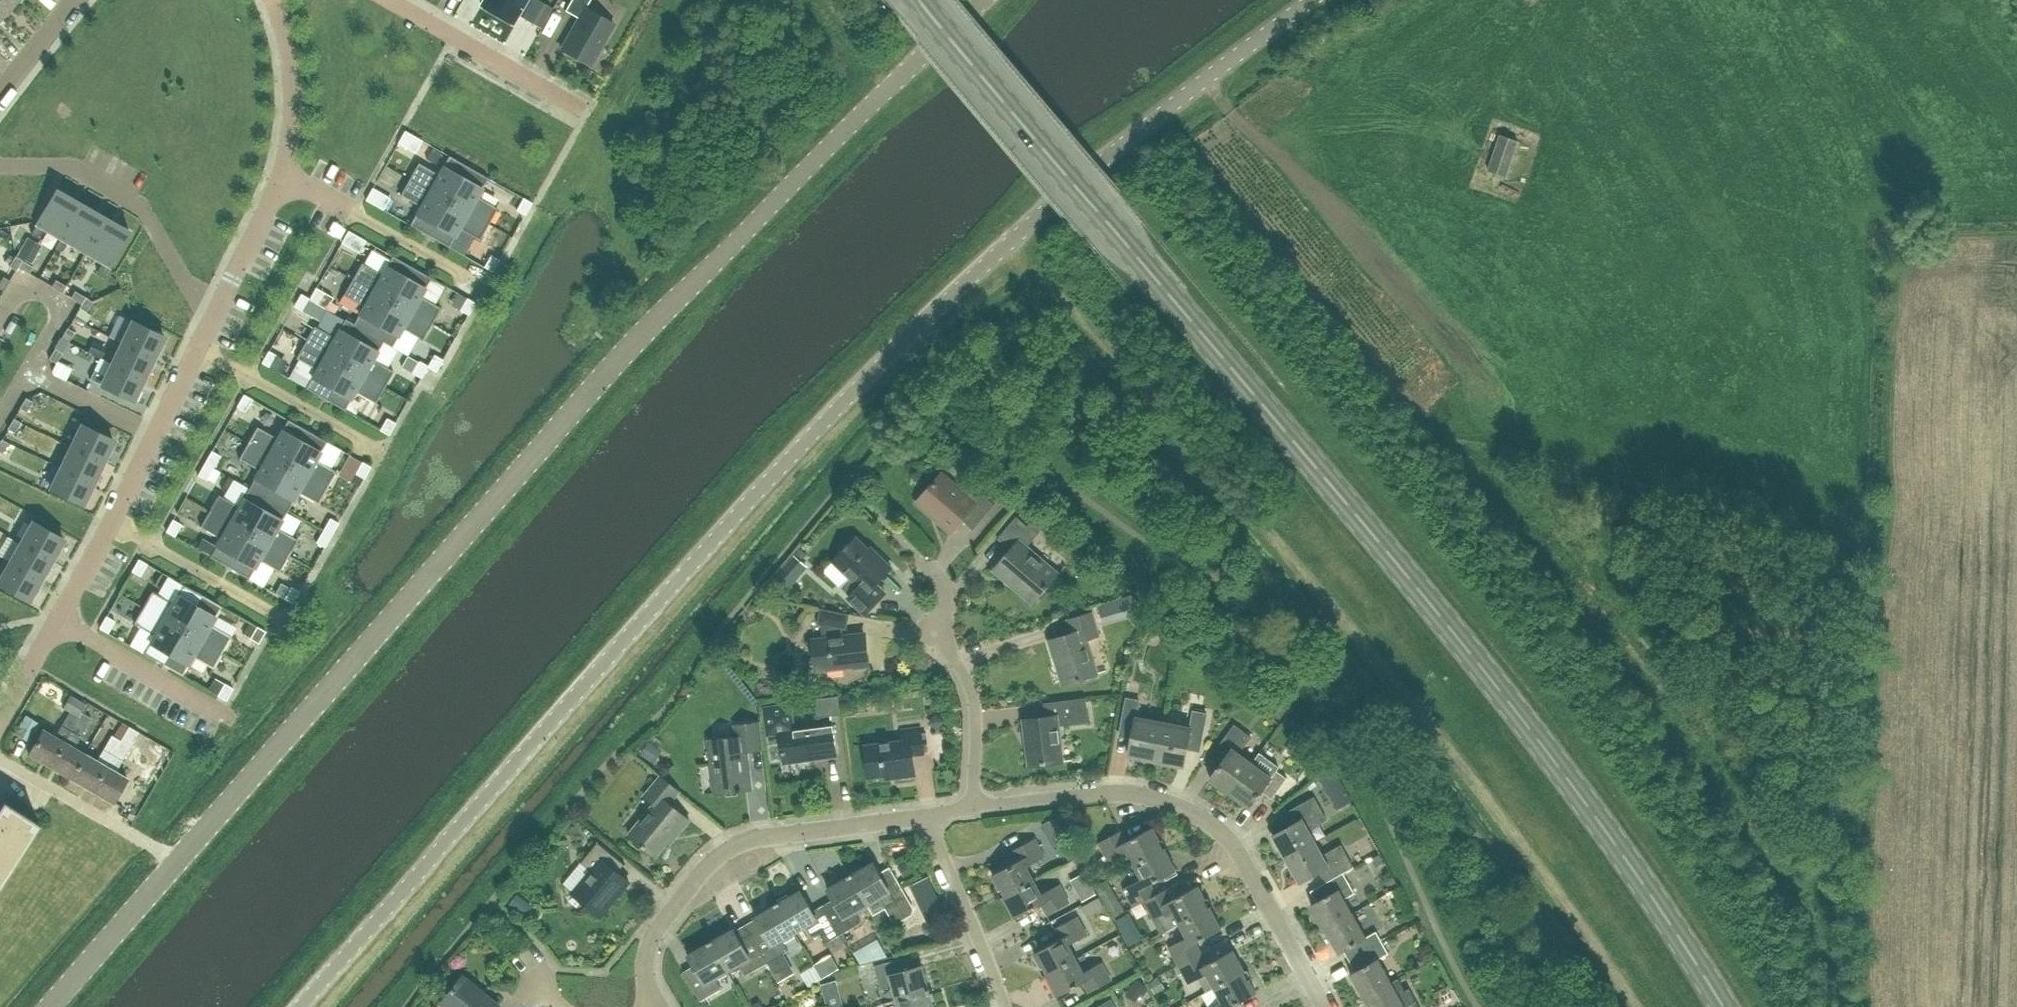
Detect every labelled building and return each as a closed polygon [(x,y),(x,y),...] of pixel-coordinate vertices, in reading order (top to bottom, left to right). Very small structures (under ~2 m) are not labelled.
[(16,0),(0,0),(0,17),(16,0)] [(481,5),(512,23),(525,0),(483,0),(481,5)] [(565,11),(579,19),(561,49),(590,66),(613,24),(586,9),(590,0),(572,0),(565,11)] [(106,42),(96,48),(105,63),(116,57),(106,42)] [(422,141),(405,131),(399,143),(415,153),(422,141)] [(1518,140),(1500,134),(1488,170),(1506,176),(1518,140)] [(409,179),(448,201),(468,167),(448,156),(438,174),(418,163),(409,179)] [(468,167),(448,201),(488,224),(497,208),(477,197),(487,178),(468,167)] [(428,236),(448,201),(409,179),(400,195),(420,206),(409,225),(428,236)] [(390,197),(374,188),(367,200),(383,209),(390,197)] [(81,203),(56,189),(31,233),(38,237),(43,229),(60,239),(81,203)] [(531,203),(522,198),(516,210),(524,215),(531,203)] [(488,224),(448,201),(428,236),(448,247),(458,229),(479,240),(488,224)] [(105,217),(81,203),(60,239),(59,238),(55,247),(62,251),(67,242),(84,253),(105,217)] [(129,231),(105,217),(84,253),(101,263),(97,271),(104,276),(129,231)] [(365,241),(349,231),(342,243),(359,253),(365,241)] [(26,242),(18,255),(31,262),(38,249),(26,242)] [(15,255),(9,266),(16,270),(22,259),(15,255)] [(498,260),(491,255),(484,267),(492,272),(498,260)] [(352,278),(391,301),(411,267),(392,256),(381,274),(361,263),(352,278)] [(22,260),(18,267),(28,273),(32,266),(22,260)] [(411,267),(391,301),(431,324),(440,308),(420,296),(431,278),(411,267)] [(4,291),(10,280),(3,276),(0,281),(0,288),(4,291)] [(372,336),(391,301),(352,278),(343,294),(363,306),(352,324),(363,331),(372,336)] [(55,279),(51,286),(61,292),(65,285),(55,279)] [(333,298),(316,288),(310,299),(326,309),(333,298)] [(74,291),(70,298),(81,304),(85,297),(74,291)] [(309,300),(302,295),(295,306),(303,310),(309,300)] [(92,301),(85,297),(79,307),(86,311),(92,301)] [(238,307),(254,313),(258,303),(241,297),(238,307)] [(474,303),(466,299),(460,310),(468,314),(474,303)] [(431,324),(391,301),(372,336),(382,342),(391,347),(401,328),(422,340),(431,324)] [(98,311),(86,335),(103,344),(115,319),(98,311)] [(363,331),(352,324),(344,320),(333,338),(313,327),(304,342),(344,365),(363,331)] [(164,337),(131,321),(121,342),(154,358),(164,337)] [(74,332),(67,327),(61,338),(68,342),(74,332)] [(372,336),(363,331),(344,365),(383,387),(392,371),(373,360),(382,342),(372,336)] [(154,358),(121,342),(111,363),(144,379),(154,358)] [(324,399),(344,365),(304,342),(295,358),(315,369),(305,388),(324,399)] [(62,352),(55,348),(49,359),(55,363),(62,352)] [(277,356),(269,351),(262,363),(270,367),(277,356)] [(62,377),(79,385),(91,361),(74,352),(62,377)] [(442,360),(434,355),(427,367),(436,372),(442,360)] [(427,365),(420,361),(413,374),(421,378),(427,365)] [(133,400),(144,379),(111,363),(101,384),(133,400)] [(383,387),(344,365),(324,399),(344,410),(354,391),(374,403),(383,387)] [(252,400),(243,394),(236,406),(246,411),(252,400)] [(32,401),(25,397),(19,408),(26,412),(32,401)] [(20,422),(13,418),(7,428),(14,432),(20,422)] [(247,442),(287,465),(306,430),(287,419),(276,438),(256,426),(247,442)] [(395,423),(387,419),(381,430),(388,435),(395,423)] [(113,440),(81,424),(70,446),(103,462),(113,440)] [(306,430),(287,465),(326,488),(335,472),(315,460),(326,442),(306,430)] [(248,488),(267,499),(287,465),(247,442),(238,458),(258,470),(248,488)] [(103,462),(70,446),(60,466),(93,482),(103,462)] [(205,463),(213,468),(220,456),(212,451),(205,463)] [(371,467),(362,462),(355,474),(364,479),(371,467)] [(205,463),(198,475),(206,479),(213,468),(205,463)] [(326,488),(287,465),(267,499),(287,510),(297,492),(317,503),(326,488)] [(93,482),(60,466),(50,488),(83,503),(93,482)] [(968,497),(941,474),(916,503),(950,533),(961,521),(973,531),(995,506),(975,489),(968,497)] [(208,510),(248,533),(267,499),(248,488),(238,506),(217,494),(208,510)] [(267,499),(248,533),(287,555),(296,540),(276,528),(287,510),(267,499)] [(228,567),(248,533),(208,510),(199,526),(219,538),(209,556),(228,567)] [(3,544),(14,521),(0,514),(0,542),(3,544)] [(1038,535),(1016,517),(997,539),(1010,550),(993,570),(1009,583),(1011,581),(1033,600),(1043,588),(1045,589),(1057,575),(1026,549),(1038,535)] [(323,531),(331,535),(338,523),(330,519),(323,531)] [(181,525),(173,520),(166,532),(175,537),(181,525)] [(63,539),(32,521),(20,542),(52,560),(63,539)] [(331,535),(323,531),(317,543),(325,547),(331,535)] [(287,555),(248,533),(228,567),(247,578),(258,560),(278,571),(287,555)] [(874,557),(856,538),(833,561),(859,587),(850,597),(865,613),(882,596),(873,587),(891,568),(877,554),(874,557)] [(52,560),(20,542),(9,562),(40,580),(52,560)] [(793,553),(771,579),(785,591),(807,565),(793,553)] [(148,565),(139,560),(132,571),(141,576),(148,565)] [(9,562),(0,578),(0,584),(29,600),(40,580),(9,562)] [(142,607),(181,629),(201,595),(181,584),(171,603),(151,591),(142,607)] [(299,592),(291,587),(284,599),(293,603),(299,592)] [(1125,594),(1099,603),(1106,622),(1132,613),(1125,594)] [(201,595),(181,629),(221,652),(230,636),(210,625),(220,606),(201,595)] [(162,664),(181,629),(142,607),(133,623),(153,634),(142,653),(162,664)] [(849,614),(820,608),(817,624),(821,624),(823,638),(813,639),(816,670),(847,666),(846,664),(854,663),(854,667),(868,665),(864,633),(843,636),(842,629),(846,630),(849,614)] [(1098,636),(1090,613),(1067,620),(1071,633),(1049,640),(1063,685),(1097,674),(1086,639),(1098,636)] [(115,621),(106,617),(100,628),(108,633),(115,621)] [(265,632),(257,627),(250,638),(258,643),(265,632)] [(221,652),(181,629),(162,664),(181,675),(192,656),(212,668),(221,652)] [(233,688),(224,684),(218,695),(226,700),(233,688)] [(33,744),(27,754),(49,766),(77,716),(84,704),(69,695),(61,709),(66,712),(53,735),(42,729),(43,727),(29,719),(19,735),(33,744)] [(841,714),(838,695),(814,699),(817,717),(841,714)] [(1088,723),(1085,699),(1043,703),(1045,717),(1023,720),(1028,766),(1062,762),(1058,726),(1088,723)] [(1155,762),(1163,723),(1136,717),(1139,702),(1126,699),(1119,736),(1131,739),(1127,756),(1155,762)] [(837,754),(833,724),(793,729),(790,704),(764,707),(768,733),(779,731),(783,761),(837,754)] [(1189,728),(1163,723),(1155,762),(1183,767),(1186,748),(1198,750),(1205,714),(1192,711),(1189,728)] [(49,766),(69,778),(84,753),(72,746),(87,721),(77,716),(49,766)] [(761,749),(758,722),(735,725),(736,737),(708,741),(715,793),(737,790),(737,792),(750,790),(746,751),(761,749)] [(1229,793),(1251,763),(1239,753),(1251,736),(1234,724),(1211,755),(1221,762),(1209,778),(1229,793)] [(923,754),(920,727),(900,730),(901,740),(865,744),(868,777),(895,774),(895,777),(915,775),(913,755),(923,754)] [(119,741),(90,790),(111,803),(126,778),(114,771),(136,734),(126,728),(119,741)] [(84,753),(69,778),(90,790),(119,741),(109,735),(95,760),(84,753)] [(650,747),(646,757),(664,765),(668,755),(650,747)] [(1251,763),(1229,793),(1249,807),(1261,791),(1271,799),(1286,778),(1269,766),(1264,772),(1251,763)] [(1333,768),(1317,777),(1326,793),(1342,785),(1333,768)] [(677,791),(659,776),(643,796),(652,803),(627,834),(654,856),(673,833),(675,836),(688,820),(668,803),(677,791)] [(1086,784),(1064,786),(1065,794),(1086,793),(1086,784)] [(1285,859),(1315,843),(1307,830),(1326,820),(1313,797),(1286,813),(1292,825),(1272,836),(1285,859)] [(37,823),(1,800),(0,802),(0,881),(37,823)] [(1127,869),(1167,847),(1163,848),(1159,841),(1160,841),(1153,827),(1127,841),(1121,830),(1098,843),(1108,861),(1126,851),(1134,865),(1127,868),(1127,869)] [(1000,898),(1034,880),(1026,866),(1045,856),(1035,838),(1012,850),(1017,861),(992,875),(999,889),(1000,888),(1004,895),(1000,897),(1000,898)] [(624,864),(596,842),(579,863),(590,872),(572,894),(600,917),(628,882),(617,873),(624,864)] [(888,843),(886,853),(906,858),(908,848),(888,843)] [(1325,883),(1343,873),(1352,868),(1340,846),(1322,856),(1315,843),(1285,859),(1298,882),(1318,871),(1325,883)] [(1167,847),(1127,869),(1134,865),(1141,879),(1123,889),(1133,907),(1143,901),(1156,895),(1150,884),(1176,870),(1164,849),(1167,847)] [(872,863),(850,875),(866,903),(878,896),(885,908),(886,907),(895,922),(914,910),(910,904),(911,903),(889,866),(878,872),(872,863)] [(1310,905),(1324,930),(1353,914),(1344,898),(1353,893),(1343,873),(1325,883),(1315,889),(1321,899),(1310,905)] [(854,910),(866,903),(850,875),(827,889),(833,899),(822,904),(839,934),(861,921),(854,910)] [(1112,917),(1124,911),(1106,878),(1094,884),(1112,917)] [(1034,880),(1000,898),(1001,898),(1003,896),(1015,918),(1041,904),(1046,915),(1069,902),(1059,884),(1041,894),(1034,880)] [(1166,889),(1156,895),(1143,901),(1160,933),(1172,927),(1212,905),(1208,907),(1204,900),(1205,899),(1198,885),(1172,899),(1166,889)] [(825,942),(839,934),(822,904),(812,911),(800,890),(777,903),(794,932),(806,925),(812,935),(819,931),(825,942)] [(782,939),(794,932),(777,903),(755,915),(761,925),(749,932),(766,961),(788,949),(782,939)] [(1168,947),(1178,965),(1201,953),(1195,943),(1221,928),(1210,907),(1212,906),(1212,905),(1172,927),(1172,928),(1179,924),(1186,937),(1168,947)] [(1354,958),(1381,943),(1375,932),(1365,937),(1353,914),(1324,930),(1337,954),(1348,947),(1354,958)] [(1042,975),(1042,976),(1076,958),(1068,944),(1086,934),(1077,916),(1054,928),(1059,939),(1033,953),(1041,967),(1042,966),(1046,973),(1042,975)] [(710,942),(726,970),(740,963),(746,973),(766,961),(749,932),(739,937),(734,928),(710,942)] [(726,970),(710,942),(688,954),(694,965),(683,971),(700,1000),(722,988),(715,977),(726,970)] [(1381,943),(1354,958),(1359,968),(1348,974),(1362,999),(1391,983),(1378,959),(1387,953),(1381,943)] [(1207,964),(1201,953),(1178,965),(1188,984),(1198,978),(1206,992),(1247,970),(1244,971),(1233,950),(1207,964)] [(896,1000),(927,992),(920,966),(909,969),(906,957),(874,966),(880,990),(892,987),(896,1000)] [(1083,972),(1076,958),(1042,976),(1043,976),(1045,975),(1057,996),(1082,982),(1088,993),(1111,980),(1101,962),(1083,972)] [(805,972),(813,988),(827,981),(819,965),(805,972)] [(1231,1006),(1256,993),(1249,979),(1248,979),(1244,972),(1247,970),(1206,992),(1214,988),(1221,1001),(1211,1006),(1231,1006)] [(463,976),(441,1003),(446,1006),(499,1006),(500,1006),(463,976)] [(1148,986),(1137,979),(1127,995),(1135,1000),(1140,993),(1142,994),(1148,986)] [(1362,999),(1367,1006),(1419,1006),(1409,989),(1405,991),(1399,980),(1392,984),(1391,983),(1362,999)] [(927,992),(896,1000),(898,1006),(932,1006),(927,992)] [(1110,999),(1094,1006),(1114,1006),(1110,999)]
